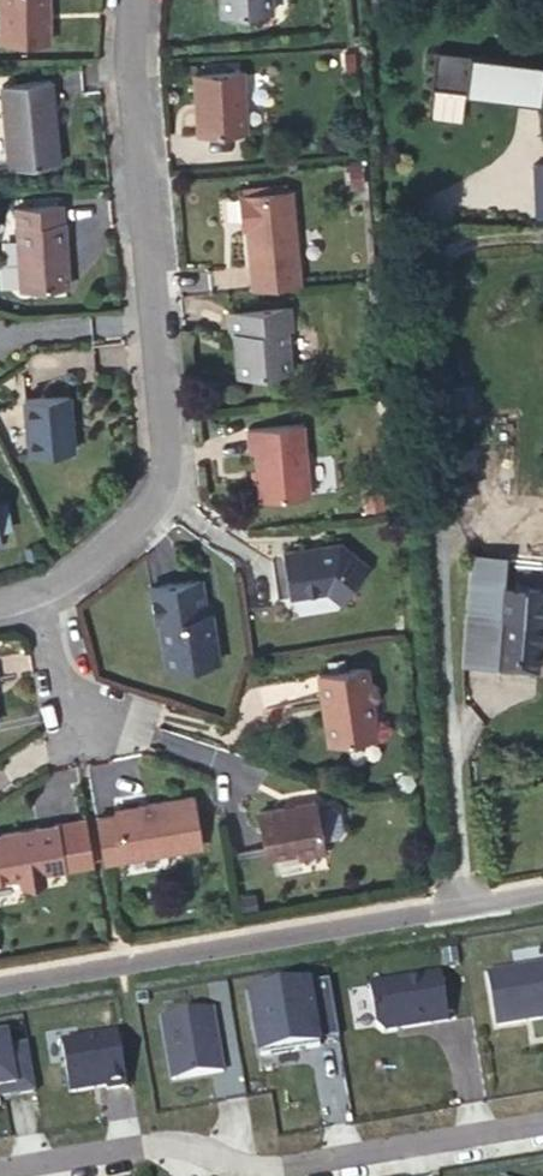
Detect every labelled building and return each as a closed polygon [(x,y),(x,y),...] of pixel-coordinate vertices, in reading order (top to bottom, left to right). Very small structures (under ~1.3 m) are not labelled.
[(1,41),(49,40),(48,0),(0,0),(1,41)] [(221,14),(273,12),(272,0),(220,0),(221,14)] [(538,100),(542,64),(542,62),(435,49),(430,87),(538,100)] [(356,70),(354,51),(344,52),(345,71),(356,70)] [(243,70),(194,74),(198,134),(246,131),(243,70)] [(51,79),(1,84),(10,168),(59,163),(51,79)] [(362,165),(350,166),(352,184),(363,183),(362,165)] [(242,185),(242,195),(288,190),(287,181),(242,185)] [(293,190),(288,190),(242,195),(238,195),(240,221),(245,221),(246,229),(251,289),(301,284),(293,190)] [(61,203),(15,206),(21,288),(69,284),(64,221),(63,221),(61,203)] [(369,289),(357,290),(359,308),(370,307),(369,289)] [(290,305),(229,311),(230,325),(237,325),(237,331),(235,334),(238,375),(291,370),(287,327),(292,327),(290,305)] [(70,395),(25,399),(29,453),(74,449),(70,395)] [(303,423),(247,427),(249,451),(255,450),(260,500),(309,496),(303,423)] [(338,543),(283,551),(289,595),(330,589),(342,599),(367,566),(338,543)] [(499,666),(501,640),(505,588),(542,592),(542,555),(473,549),(464,662),(499,666)] [(199,579),(150,586),(155,623),(158,623),(161,645),(164,647),(167,669),(219,661),(215,632),(212,632),(210,622),(213,620),(211,611),(206,612),(199,579)] [(501,640),(540,644),(542,606),(542,592),(505,588),(501,640)] [(499,666),(537,670),(540,644),(501,640),(499,666)] [(319,673),(323,702),(328,701),(330,714),(325,715),(330,743),(377,735),(372,702),(377,696),(375,685),(369,680),(367,666),(319,673)] [(143,809),(143,804),(117,808),(118,812),(96,816),(103,861),(203,845),(194,795),(149,803),(150,808),(143,809)] [(266,856),(299,850),(323,846),(321,839),(338,837),(343,830),(340,810),(333,805),(316,808),(316,801),(258,811),(266,856)] [(0,833),(0,879),(21,876),(22,885),(47,881),(45,872),(66,868),(58,823),(0,833)] [(323,846),(299,850),(300,855),(323,851),(323,846)] [(487,975),(495,1027),(542,1019),(542,966),(487,975)] [(433,970),(367,980),(374,1022),(381,1027),(441,1017),(433,970)] [(338,1038),(329,981),(252,993),(262,1057),(319,1047),(319,1042),(338,1038)] [(208,1006),(160,1014),(170,1075),(218,1067),(208,1006)] [(127,1087),(118,1035),(62,1044),(70,1094),(112,1087),(112,1089),(127,1087)] [(0,1040),(0,1098),(35,1092),(27,1047),(8,1050),(6,1038),(0,1040)]
